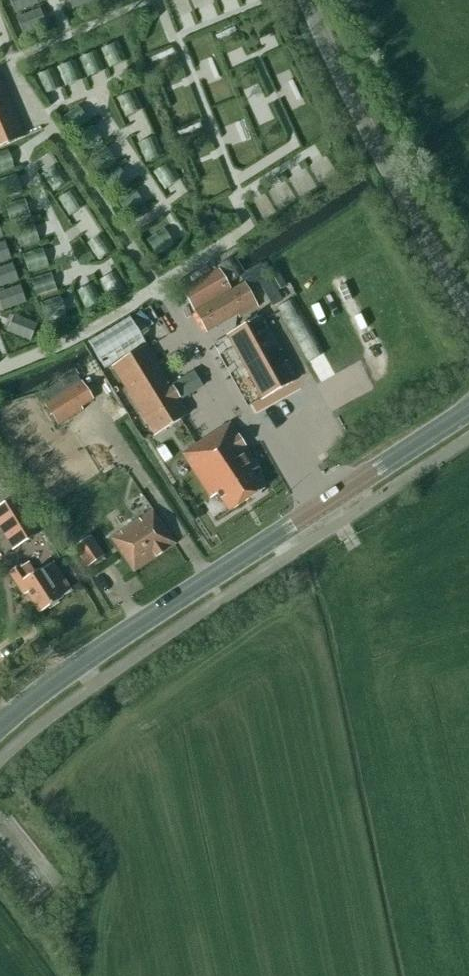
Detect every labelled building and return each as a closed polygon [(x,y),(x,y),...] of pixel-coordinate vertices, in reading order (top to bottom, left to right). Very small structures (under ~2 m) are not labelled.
[(25,137),(0,76),(0,147),(25,137)] [(182,291),(206,332),(256,304),(244,283),(230,291),(218,270),(182,291)] [(133,320),(139,333),(156,325),(150,313),(133,320)] [(227,336),(262,399),(297,380),(262,317),(227,336)] [(154,435),(187,414),(145,346),(111,367),(154,435)] [(91,400),(79,383),(73,373),(44,391),(50,401),(46,405),(59,425),(81,410),(79,407),(91,400)] [(228,512),(263,490),(251,472),(258,468),(229,422),(181,453),(210,499),(217,494),(228,512)] [(0,507),(0,529),(13,550),(41,533),(18,496),(0,507)] [(133,572),(176,544),(153,510),(111,538),(133,572)] [(91,537),(74,548),(87,568),(104,557),(91,537)] [(39,615),(72,595),(53,563),(29,578),(22,565),(8,573),(21,595),(25,592),(39,615)]
